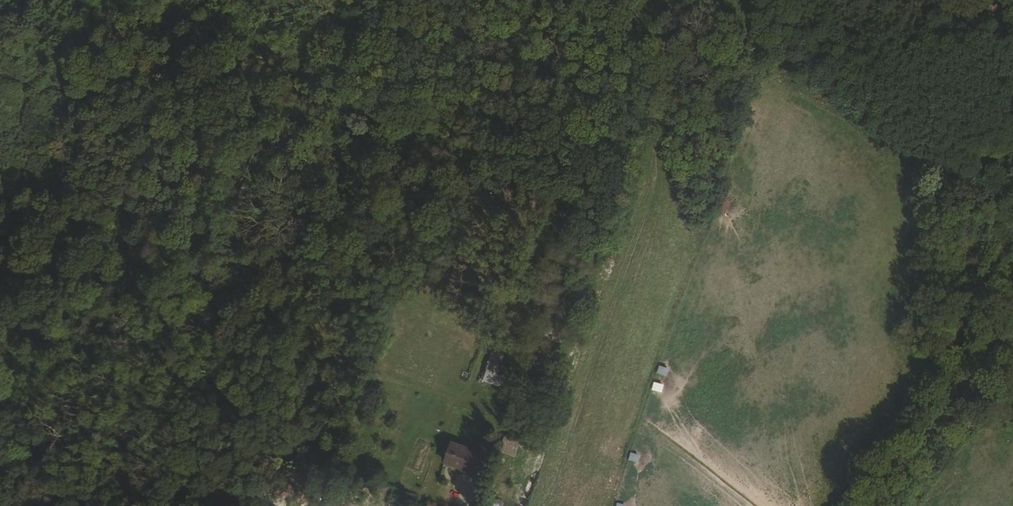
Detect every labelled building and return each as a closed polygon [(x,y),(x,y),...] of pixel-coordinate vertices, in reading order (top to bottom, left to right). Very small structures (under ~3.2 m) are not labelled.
[(488,356),(479,382),(490,387),(499,361),(488,356)] [(666,375),(668,367),(659,364),(656,372),(666,375)] [(653,381),(652,389),(662,390),(663,382),(653,381)] [(488,454),(493,435),(486,433),(481,451),(488,454)] [(513,456),(519,440),(505,434),(499,450),(513,456)] [(443,466),(449,447),(447,446),(439,465),(443,466)] [(477,456),(449,447),(443,466),(469,477),(477,456)] [(638,462),(640,454),(630,451),(628,460),(638,462)] [(828,505),(835,494),(826,488),(819,500),(828,505)]
